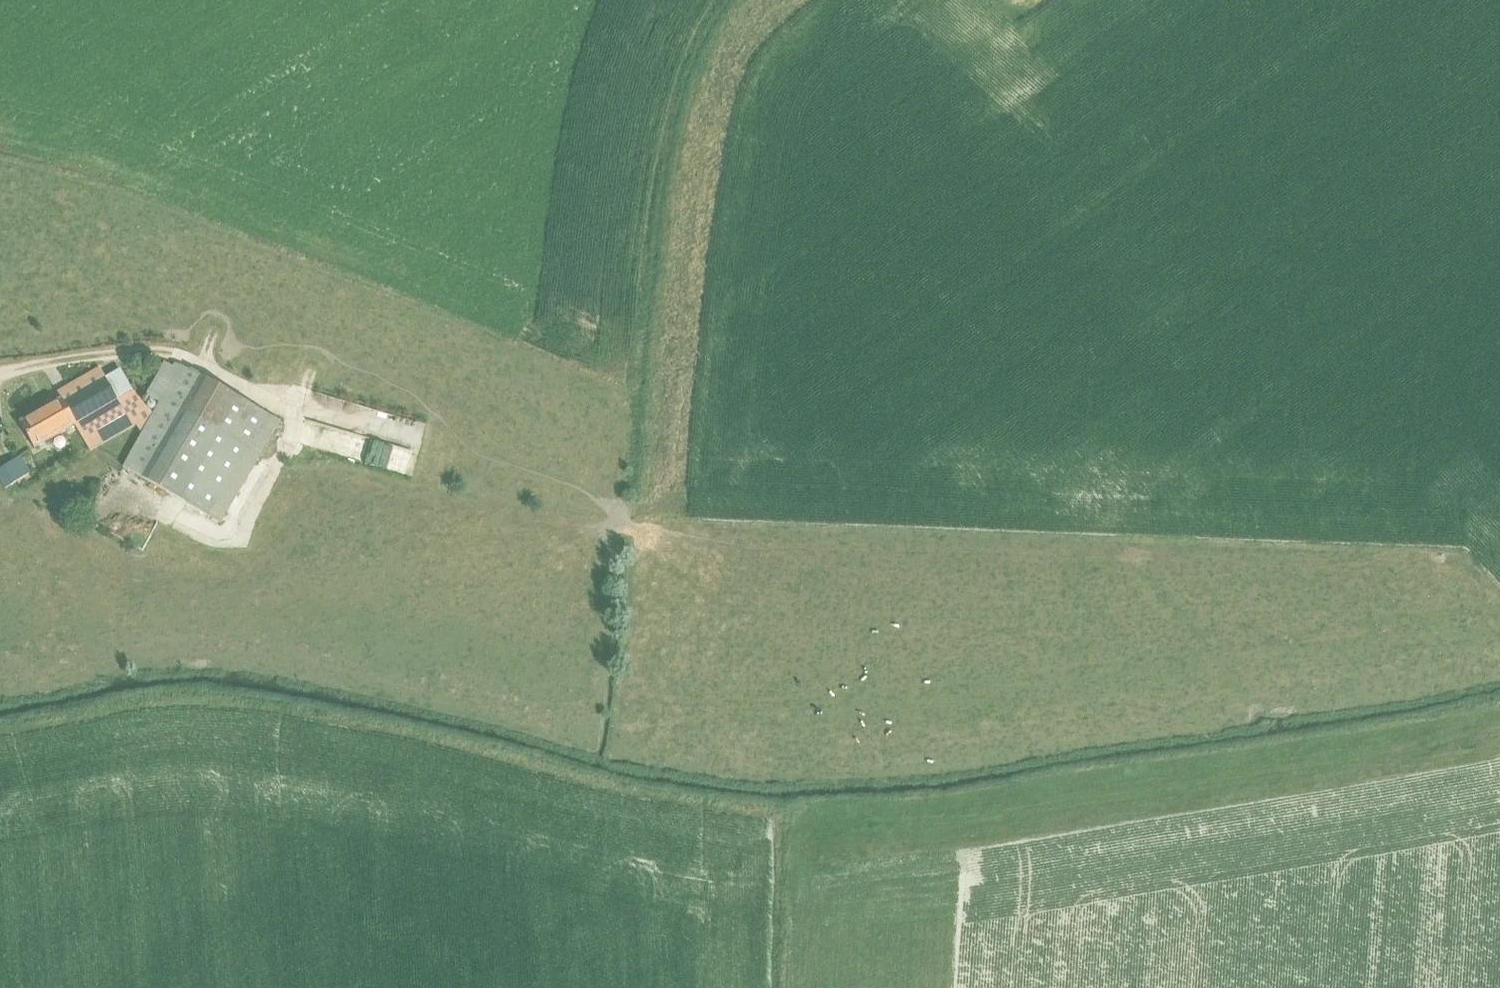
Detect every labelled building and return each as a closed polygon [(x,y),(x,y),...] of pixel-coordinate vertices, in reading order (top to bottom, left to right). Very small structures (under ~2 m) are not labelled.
[(124,465),(222,523),(282,420),(181,363),(176,363),(174,366),(164,360),(147,394),(160,401),(153,413),(135,392),(121,367),(106,376),(100,366),(57,391),(60,397),(20,420),(36,448),(76,425),(91,451),(137,425),(142,433),(124,465)] [(308,428),(301,447),(390,475),(405,426),(357,411),(351,429),(336,424),(332,435),(308,428)] [(6,488),(18,480),(21,484),(32,477),(29,473),(33,470),(22,454),(0,468),(0,480),(6,488)]
